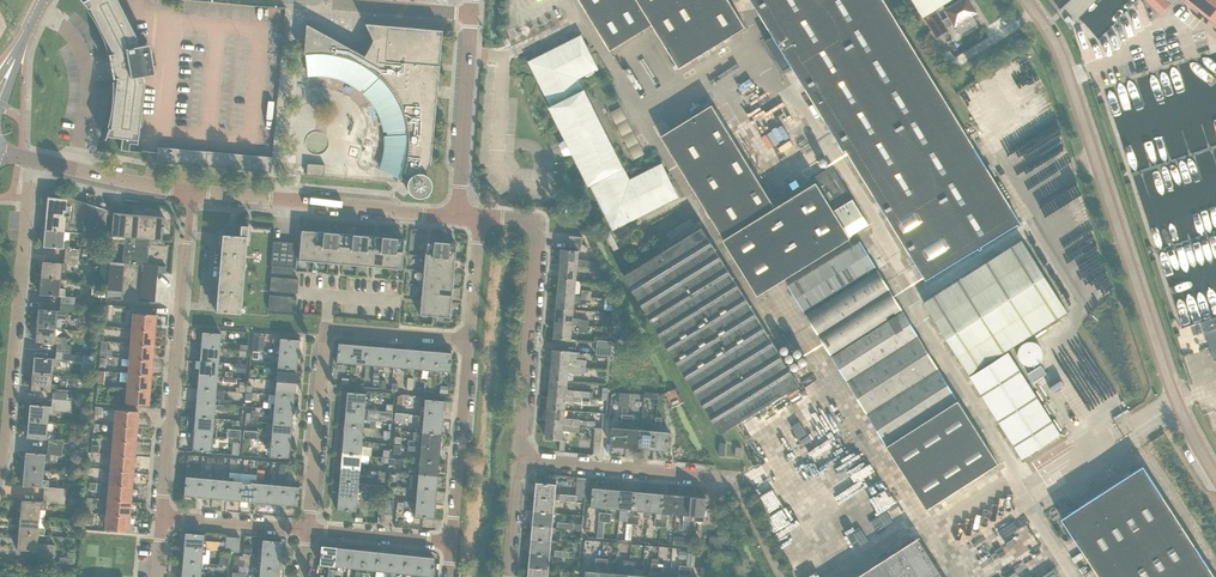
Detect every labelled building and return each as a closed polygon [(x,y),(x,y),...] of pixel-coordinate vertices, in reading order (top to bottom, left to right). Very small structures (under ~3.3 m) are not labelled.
[(136,38),(117,0),(84,0),(82,1),(81,0),(80,0),(82,3),(85,7),(88,10),(91,14),(93,18),(96,22),(98,27),(100,31),(102,35),(104,40),(106,44),(107,49),(108,53),(105,54),(110,79),(113,78),(113,83),(113,88),(113,92),(113,97),(113,102),(112,107),(111,111),(110,116),(109,121),(108,125),(107,130),(105,134),(104,139),(105,139),(106,136),(121,138),(119,149),(128,150),(128,148),(130,139),(137,140),(144,83),(142,75),(151,74),(149,67),(152,67),(149,50),(147,51),(145,44),(137,46),(136,38)] [(610,50),(615,47),(652,24),(678,68),(746,27),(729,0),(579,0),(610,50)] [(869,196),(924,285),(1018,227),(901,37),(878,0),(746,0),(869,196)] [(914,2),(923,17),(924,17),(951,0),(917,0),(914,2)] [(924,17),(936,37),(949,30),(947,28),(954,23),(955,25),(977,12),(969,0),(962,0),(956,4),(953,0),(951,0),(924,17)] [(1165,0),(1147,0),(1157,10),(1166,1),(1165,0)] [(1189,1),(1215,23),(1215,0),(1190,0),(1189,1)] [(1134,31),(1153,12),(1142,2),(1124,21),(1134,31)] [(303,54),(302,54),(305,54),(307,74),(315,73),(322,73),(330,74),(336,76),(340,77),(343,78),(345,79),(348,80),(350,82),(354,84),(357,86),(359,88),(361,89),(361,88),(365,91),(365,92),(366,94),(369,97),(372,100),(373,102),(375,105),(377,108),(379,111),(380,113),(381,115),(382,120),(384,124),(385,128),(385,131),(386,131),(387,136),(386,136),(386,140),(386,144),(386,149),(385,153),(384,160),(382,165),(381,168),(380,170),(399,178),(398,178),(399,179),(400,178),(407,181),(406,181),(406,182),(406,183),(406,184),(406,185),(406,186),(406,187),(406,188),(406,189),(407,190),(407,191),(408,192),(408,193),(409,193),(409,194),(410,195),(411,195),(412,196),(413,196),(414,197),(415,197),(416,197),(417,198),(418,198),(419,198),(420,197),(421,197),(422,197),(423,197),(423,196),(424,196),(425,196),(425,195),(426,195),(427,194),(428,193),(428,192),(429,191),(430,190),(430,189),(430,188),(430,187),(430,186),(431,185),(430,184),(430,183),(430,182),(430,181),(429,180),(429,179),(428,178),(427,177),(427,176),(426,176),(426,175),(425,175),(424,174),(429,164),(441,30),(365,24),(372,40),(366,52),(365,51),(363,47),(354,51),(306,24),(303,54)] [(629,180),(578,78),(598,68),(581,35),(529,62),(551,107),(550,107),(566,140),(562,141),(569,155),(573,153),(589,185),(590,185),(613,230),(678,197),(662,164),(629,180)] [(774,211),(718,119),(695,133),(691,127),(666,142),(727,241),(723,243),(755,294),(868,224),(832,166),(814,177),(832,206),(828,208),(814,186),(774,211)] [(270,172),(272,157),(157,147),(157,151),(156,162),(270,172)] [(324,177),(325,165),(307,163),(306,175),(324,177)] [(69,221),(71,199),(67,199),(60,198),(59,196),(58,195),(57,194),(56,194),(55,193),(54,193),(53,193),(52,193),(51,193),(50,193),(48,193),(47,194),(46,194),(45,195),(44,196),(43,197),(43,198),(43,199),(42,200),(42,201),(42,202),(42,203),(42,205),(42,206),(44,209),(44,211),(45,214),(45,216),(45,217),(45,219),(44,230),(64,231),(64,233),(68,233),(69,221)] [(82,234),(84,206),(85,203),(74,202),(74,200),(71,199),(69,221),(68,233),(82,234)] [(105,236),(106,214),(106,210),(95,209),(95,207),(84,206),(82,234),(105,236)] [(112,212),(106,210),(106,214),(112,215),(110,236),(119,237),(121,213),(112,212)] [(119,237),(124,237),(148,239),(162,241),(164,217),(129,213),(129,211),(122,210),(121,213),(119,237)] [(221,234),(215,311),(236,313),(239,313),(245,313),(246,308),(240,307),(246,236),(247,225),(240,225),(235,225),(233,222),(229,225),(232,229),(226,234),(221,234)] [(755,424),(750,415),(799,385),(701,228),(623,275),(721,432),(744,419),(749,428),(755,424)] [(63,241),(64,233),(64,231),(44,230),(43,246),(65,248),(64,255),(79,257),(79,249),(68,249),(69,241),(63,241)] [(299,245),(314,246),(316,231),(300,230),(299,245)] [(329,247),(330,232),(316,231),(314,246),(329,247)] [(343,249),(345,233),(330,232),(329,247),(343,249)] [(358,250),(359,235),(345,233),(343,249),(358,250)] [(373,251),(374,236),(359,235),(358,250),(373,251)] [(373,251),(387,252),(389,237),(374,236),(373,251)] [(569,243),(582,244),(583,237),(570,236),(569,243)] [(146,264),(148,239),(124,237),(122,262),(123,262),(123,263),(142,264),(146,264)] [(402,254),(404,239),(389,237),(387,252),(402,254)] [(424,255),(439,257),(441,242),(425,240),(424,255)] [(969,374),(1067,312),(1022,240),(924,302),(969,374)] [(273,241),(271,265),(277,266),(278,266),(280,242),(273,241)] [(927,508),(998,463),(903,311),(860,241),(788,285),(927,508)] [(285,266),(287,242),(280,242),(278,266),(282,266),(285,266)] [(292,267),(295,243),(287,242),(285,266),(288,267),(292,267)] [(454,258),(456,243),(441,242),(439,257),(454,258)] [(581,251),(582,244),(569,243),(569,250),(562,249),(561,264),(577,265),(593,267),(594,262),(578,260),(579,251),(581,251)] [(313,261),(314,246),(299,245),(298,260),(313,261)] [(328,262),(329,247),(314,246),(313,261),(328,262)] [(342,264),(343,249),(329,247),(328,262),(342,264)] [(357,265),(358,250),(343,249),(342,264),(357,265)] [(371,266),(373,251),(358,250),(357,265),(371,266)] [(387,252),(373,251),(371,266),(386,267),(387,252)] [(401,269),(402,254),(387,252),(386,267),(401,269)] [(78,265),(79,257),(64,255),(64,262),(41,261),(40,277),(60,279),(61,270),(66,271),(67,264),(78,265)] [(438,271),(439,257),(424,255),(423,270),(438,271)] [(453,273),(454,258),(439,257),(438,271),(453,273)] [(122,262),(109,261),(108,269),(123,270),(123,263),(123,262),(122,262)] [(157,265),(146,264),(142,264),(142,272),(157,273),(157,265)] [(593,273),(593,267),(577,265),(561,264),(559,279),(576,280),(577,271),(593,273)] [(122,277),(123,270),(108,269),(108,276),(122,277)] [(437,286),(438,271),(423,270),(422,285),(437,286)] [(452,287),(453,273),(438,271),(437,286),(452,287)] [(156,280),(157,273),(142,272),(141,279),(156,280)] [(122,284),(122,277),(108,276),(107,283),(122,284)] [(59,288),(60,279),(40,277),(39,294),(61,296),(60,303),(74,304),(75,296),(64,296),(65,289),(59,288)] [(155,287),(156,280),(141,279),(141,286),(155,287)] [(575,294),(576,280),(559,279),(558,294),(575,295),(575,294)] [(121,292),(122,284),(107,283),(106,290),(121,292)] [(435,301),(437,286),(422,285),(420,299),(435,301)] [(155,294),(155,287),(141,286),(140,293),(155,294)] [(451,302),(452,287),(437,286),(435,301),(451,302)] [(91,296),(99,297),(100,288),(92,287),(91,296)] [(121,299),(121,292),(106,290),(106,298),(121,299)] [(154,302),(155,294),(140,293),(140,300),(154,302)] [(582,295),(575,294),(575,295),(558,294),(557,308),(574,310),(574,300),(591,301),(591,296),(582,295)] [(434,316),(435,301),(420,299),(419,314),(434,316)] [(449,317),(451,302),(435,301),(434,316),(449,317)] [(74,312),(74,304),(60,303),(59,310),(37,309),(36,325),(56,327),(57,317),(66,318),(66,311),(74,312)] [(84,319),(95,313),(92,306),(80,312),(84,319)] [(573,318),(574,310),(557,308),(556,323),(572,324),(579,324),(579,325),(589,325),(589,326),(601,327),(602,319),(589,318),(589,320),(581,319),(573,318)] [(131,328),(154,330),(156,314),(133,313),(131,328)] [(571,339),(572,324),(556,323),(554,338),(571,339)] [(55,336),(56,327),(36,325),(34,342),(56,344),(56,351),(70,352),(71,345),(59,343),(60,336),(55,336)] [(153,345),(154,330),(131,328),(130,343),(153,345)] [(1205,333),(1214,360),(1215,360),(1215,329),(1205,333)] [(200,346),(223,348),(223,343),(220,343),(221,333),(202,332),(200,346)] [(275,353),(297,355),(299,340),(280,338),(279,347),(276,347),(275,353)] [(598,347),(611,349),(611,348),(612,342),(612,341),(598,340),(598,347)] [(106,356),(107,341),(100,341),(99,355),(106,356)] [(152,360),(153,345),(130,343),(129,358),(152,360)] [(350,367),(352,344),(338,343),(336,362),(345,363),(345,366),(350,367)] [(364,365),(366,346),(352,344),(350,367),(356,367),(356,364),(364,365)] [(222,354),(223,348),(200,346),(199,360),(218,362),(219,353),(222,354)] [(378,369),(380,347),(366,346),(364,365),(373,365),(373,369),(378,369)] [(393,367),(394,348),(380,347),(378,369),(384,369),(384,366),(393,367)] [(611,356),(611,349),(598,347),(597,355),(611,356)] [(407,371),(408,349),(394,348),(393,367),(401,368),(401,371),(407,371)] [(421,369),(423,350),(408,349),(407,371),(412,372),(412,369),(421,369)] [(552,365),(585,367),(586,362),(579,361),(579,360),(576,360),(577,352),(570,352),(570,350),(553,349),(552,365)] [(435,374),(437,351),(423,350),(421,369),(429,370),(429,373),(435,374)] [(69,360),(70,352),(56,351),(55,358),(33,356),(32,373),(52,374),(53,365),(59,366),(59,364),(64,364),(64,359),(69,360)] [(437,351),(435,374),(440,374),(440,371),(449,372),(451,353),(437,351)] [(1022,458),(1060,434),(1008,352),(970,376),(1022,458)] [(296,369),(297,355),(275,353),(275,358),(278,358),(277,368),(296,369)] [(151,374),(152,360),(129,358),(128,373),(151,374)] [(218,371),(218,362),(199,360),(198,374),(220,376),(221,371),(218,371)] [(245,364),(235,364),(235,371),(245,372),(245,364)] [(585,372),(585,367),(552,365),(551,379),(568,381),(568,371),(585,372)] [(1046,373),(1041,365),(1027,373),(1033,382),(1046,373)] [(295,384),(296,369),(277,368),(276,375),(273,375),(273,382),(295,384)] [(378,372),(377,384),(378,384),(377,387),(387,388),(388,380),(380,379),(381,373),(378,372)] [(66,400),(67,393),(67,389),(56,389),(57,384),(51,383),(52,374),(32,373),(30,390),(52,391),(52,398),(66,400)] [(149,389),(151,374),(128,373),(126,387),(149,389)] [(220,381),(220,376),(198,374),(197,388),(216,390),(217,381),(220,381)] [(433,393),(435,378),(427,377),(425,392),(433,393)] [(567,389),(568,381),(551,379),(549,394),(566,395),(589,397),(590,391),(583,391),(567,389)] [(448,391),(449,382),(439,381),(438,390),(448,391)] [(293,399),(295,384),(273,382),(272,386),(275,386),(274,397),(293,399)] [(148,405),(149,389),(126,387),(125,403),(148,405)] [(215,399),(216,390),(197,388),(196,402),(218,404),(218,399),(215,399)] [(355,407),(367,408),(368,401),(365,401),(366,393),(347,392),(345,411),(354,412),(355,407)] [(589,397),(566,395),(549,394),(548,408),(565,410),(566,400),(590,402),(591,397),(589,397)] [(292,413),(293,399),(274,397),(274,403),(271,403),(270,405),(270,408),(270,411),(292,413)] [(71,412),(72,400),(66,400),(52,398),(51,406),(29,404),(28,421),(47,422),(48,413),(54,414),(54,410),(71,412)] [(432,419),(442,420),(443,401),(424,399),(423,407),(420,406),(420,413),(432,414),(432,419)] [(217,409),(218,404),(196,402),(194,416),(214,418),(214,409),(217,409)] [(101,414),(102,407),(94,406),(94,414),(101,414)] [(366,420),(367,408),(355,407),(354,412),(345,411),(344,425),(363,427),(363,420),(366,420)] [(548,408),(547,423),(580,426),(585,426),(595,427),(596,421),(564,419),(565,410),(548,408)] [(114,424),(137,426),(138,411),(115,409),(114,424)] [(291,428),(292,413),(270,411),(270,414),(273,414),(272,426),(291,428)] [(440,434),(442,420),(432,419),(432,414),(420,413),(419,425),(422,425),(421,432),(440,434)] [(625,447),(628,414),(623,414),(622,428),(612,427),(611,446),(625,447)] [(639,449),(641,430),(633,429),(634,415),(628,414),(625,447),(639,449)] [(213,425),(214,418),(194,416),(193,430),(203,431),(202,436),(215,437),(216,425),(213,425)] [(655,431),(653,450),(668,451),(669,432),(661,431),(662,417),(656,417),(655,431)] [(380,421),(369,420),(369,427),(379,428),(380,421)] [(47,431),(47,422),(28,421),(26,438),(48,439),(47,446),(62,448),(63,440),(52,439),(52,432),(47,431)] [(563,431),(579,432),(580,426),(547,423),(546,438),(560,439),(562,440),(563,431)] [(135,441),(137,426),(114,424),(112,439),(135,441)] [(362,435),(363,427),(344,425),(342,439),(365,441),(365,436),(362,435)] [(88,426),(78,426),(78,430),(78,434),(79,434),(79,445),(88,446),(88,434),(88,426)] [(290,443),(291,428),(272,426),(271,430),(268,430),(267,441),(290,443)] [(602,441),(603,428),(595,427),(594,440),(602,441)] [(214,444),(215,437),(202,436),(203,431),(193,430),(192,450),(211,451),(211,444),(214,444)] [(641,430),(639,449),(653,450),(655,431),(641,430)] [(439,448),(440,434),(421,432),(421,440),(408,439),(407,445),(417,446),(439,448)] [(134,456),(135,441),(112,439),(111,454),(134,456)] [(364,446),(365,441),(342,439),(341,453),(360,455),(361,446),(364,446)] [(288,458),(290,443),(267,441),(267,448),(270,448),(269,456),(288,458)] [(61,455),(62,448),(47,446),(46,454),(25,452),(23,468),(43,470),(44,461),(49,461),(50,454),(61,455)] [(438,462),(439,448),(417,446),(416,451),(420,452),(419,460),(438,462)] [(360,463),(360,455),(341,453),(340,467),(362,469),(363,464),(360,463)] [(133,471),(134,456),(111,454),(110,469),(133,471)] [(437,476),(438,462),(419,460),(418,469),(415,469),(414,474),(437,476)] [(1143,466),(1061,519),(1099,576),(1215,576),(1143,466)] [(240,501),(242,481),(233,481),(234,468),(229,467),(228,477),(226,499),(240,501)] [(362,474),(362,469),(340,467),(339,481),(358,483),(359,474),(362,474)] [(852,467),(850,475),(860,477),(862,470),(852,467)] [(42,479),(43,470),(23,468),(22,485),(44,487),(43,494),(66,496),(66,488),(47,487),(48,480),(42,479)] [(131,486),(133,471),(110,469),(108,484),(131,486)] [(268,503),(270,484),(262,483),(264,469),(257,469),(256,480),(254,502),(268,503)] [(384,482),(385,472),(377,471),(377,481),(384,482)] [(198,497),(200,474),(195,474),(194,477),(185,476),(183,495),(198,497)] [(212,498),(214,479),(205,478),(205,475),(200,474),(198,497),(212,498)] [(436,490),(437,476),(414,474),(414,479),(417,480),(416,488),(436,490)] [(226,499),(228,477),(223,477),(222,480),(214,479),(212,498),(226,499)] [(577,477),(576,495),(577,495),(577,500),(583,500),(583,496),(585,496),(586,478),(577,477)] [(254,502),(256,480),(251,479),(250,482),(242,481),(240,501),(254,502)] [(357,491),(358,483),(339,481),(338,495),(360,497),(360,492),(357,491)] [(282,504),(284,482),(279,482),(278,485),(270,484),(268,503),(282,504)] [(284,482),(282,504),(297,506),(299,487),(289,486),(289,483),(284,482)] [(537,483),(536,497),(555,499),(560,500),(568,501),(568,494),(555,493),(556,484),(537,483)] [(130,501),(131,486),(108,484),(107,499),(130,501)] [(434,504),(436,490),(416,488),(416,497),(413,497),(412,502),(434,504)] [(606,508),(607,489),(593,488),(591,507),(606,508)] [(620,509),(621,490),(607,489),(606,508),(620,509)] [(634,511),(635,491),(621,490),(620,509),(628,510),(627,523),(633,524),(633,515),(634,511)] [(648,512),(649,493),(635,491),(634,511),(648,512)] [(661,526),(663,494),(649,493),(648,512),(656,512),(655,526),(661,526)] [(65,504),(66,496),(43,494),(43,501),(21,500),(19,516),(39,518),(40,508),(46,509),(46,502),(65,504)] [(676,514),(677,495),(663,494),(661,526),(667,527),(668,514),(676,514)] [(359,502),(360,497),(338,495),(336,510),(355,511),(356,502),(359,502)] [(688,529),(691,496),(677,495),(676,514),(684,515),(683,528),(688,529)] [(691,496),(688,529),(694,530),(695,522),(698,522),(699,516),(704,517),(706,498),(691,496)] [(534,511),(554,513),(555,499),(536,497),(534,511)] [(129,516),(130,501),(107,499),(106,514),(129,516)] [(385,514),(386,500),(379,499),(378,513),(385,514)] [(386,500),(385,514),(392,515),(393,500),(386,500)] [(433,519),(434,504),(412,502),(412,507),(415,508),(414,517),(433,519)] [(552,527),(554,513),(534,511),(533,525),(552,527)] [(605,522),(605,513),(599,512),(597,538),(603,538),(604,522),(605,522)] [(128,531),(129,516),(106,514),(105,529),(128,531)] [(84,523),(92,524),(92,520),(93,518),(93,516),(85,515),(84,523)] [(39,527),(39,518),(19,516),(18,533),(38,534),(43,534),(44,527),(39,527)] [(79,530),(80,522),(73,521),(72,530),(79,530)] [(551,541),(552,527),(533,525),(532,539),(551,541)] [(37,543),(38,534),(18,533),(17,549),(39,551),(38,560),(52,561),(54,544),(37,543)] [(183,547),(206,549),(206,544),(203,544),(204,534),(185,533),(183,547)] [(688,537),(688,541),(692,546),(698,541),(692,533),(690,535),(688,537)] [(733,544),(734,534),(720,533),(719,536),(714,536),(713,546),(721,546),(721,543),(733,544)] [(232,551),(233,537),(226,536),(225,550),(232,551)] [(687,546),(688,537),(674,536),(673,544),(687,546)] [(233,537),(232,551),(239,552),(240,537),(233,537)] [(257,553),(280,555),(281,541),(262,539),(261,548),(258,548),(257,553)] [(550,555),(551,541),(532,539),(531,553),(550,555)] [(918,539),(858,576),(942,576),(918,539)] [(333,570),(335,547),(321,546),(319,565),(328,566),(328,569),(333,570)] [(687,555),(686,566),(691,566),(695,567),(697,547),(688,546),(687,555)] [(205,554),(206,549),(183,547),(182,561),(201,563),(202,554),(205,554)] [(347,568),(350,549),(335,547),(333,570),(338,570),(339,567),(347,568)] [(361,573),(364,550),(350,549),(347,568),(356,569),(356,572),(361,573)] [(375,571),(377,552),(364,550),(361,573),(366,573),(367,570),(375,571)] [(389,575),(391,553),(377,552),(375,571),(384,572),(384,575),(389,575)] [(278,569),(280,555),(257,553),(257,559),(260,559),(259,568),(278,569)] [(403,574),(405,554),(391,553),(389,575),(394,576),(395,573),(403,574)] [(549,569),(550,555),(531,553),(529,567),(549,569)] [(419,556),(405,554),(403,574),(412,575),(412,576),(417,576),(419,556)] [(73,558),(73,556),(68,556),(63,556),(63,558),(59,557),(59,563),(73,564),(73,558)] [(417,576),(423,576),(432,576),(434,557),(419,556),(417,576)] [(601,558),(595,558),(594,571),(585,571),(585,576),(600,576),(601,558)] [(614,573),(608,573),(609,568),(606,567),(607,559),(601,558),(600,576),(614,576),(614,573)] [(201,563),(182,561),(181,575),(202,576),(203,576),(204,572),(201,572),(201,563)] [(642,576),(635,575),(636,561),(629,561),(628,570),(628,574),(628,576),(642,576)] [(684,576),(693,576),(693,574),(690,574),(691,566),(686,566),(685,566),(684,576)] [(549,569),(529,567),(529,576),(548,576),(549,569)] [(255,576),(278,576),(278,569),(259,568),(259,576),(255,576)]
